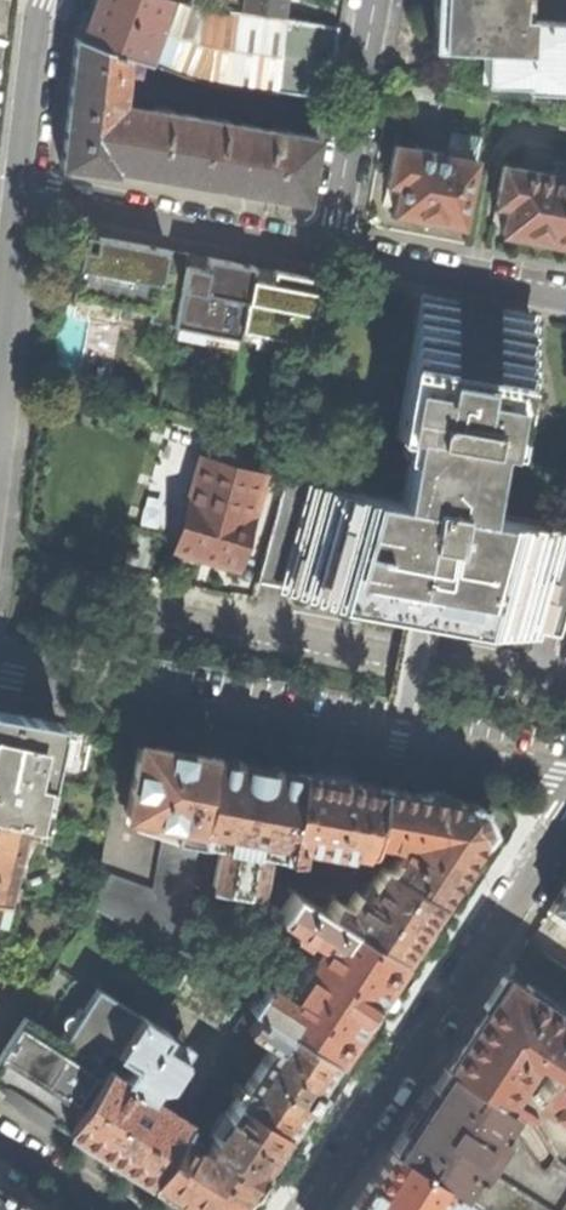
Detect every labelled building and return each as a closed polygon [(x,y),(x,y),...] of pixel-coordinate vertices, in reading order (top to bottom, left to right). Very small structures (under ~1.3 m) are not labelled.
[(75,36),(127,55),(151,64),(172,0),(88,0),(87,3),(75,36)] [(151,64),(203,83),(209,86),(276,94),(277,92),(325,98),(338,26),(284,18),(241,12),(232,11),(225,30),(209,24),(214,8),(204,7),(185,0),(172,0),(151,64)] [(241,12),(284,18),(287,0),(242,0),(241,12)] [(431,49),(467,50),(486,51),(530,53),(531,17),(521,17),(522,0),(433,0),(431,49)] [(521,17),(531,17),(530,53),(486,51),(485,82),(526,84),(526,88),(565,90),(565,0),(522,0),(521,17)] [(225,30),(232,11),(214,8),(209,24),(225,30)] [(115,168),(179,179),(191,115),(152,108),(151,115),(121,109),(127,55),(75,36),(70,81),(61,167),(114,173),(115,168)] [(230,188),(307,202),(318,137),(191,115),(179,179),(230,188)] [(440,221),(460,225),(477,137),(450,132),(446,155),(394,145),(387,182),(398,184),(393,212),(413,216),(412,221),(423,223),(439,226),(440,221)] [(565,245),(565,155),(558,154),(557,160),(556,160),(553,174),(503,165),(495,204),(506,207),(501,232),(523,236),(529,241),(533,242),(539,243),(546,240),(565,245)] [(95,244),(81,242),(71,298),(151,312),(163,249),(110,239),(108,247),(95,244)] [(187,253),(163,249),(151,312),(149,322),(174,326),(185,265),(187,253)] [(207,257),(197,255),(187,253),(185,265),(204,268),(207,257)] [(185,265),(174,326),(239,339),(241,330),(250,278),(253,265),(207,257),(204,268),(185,265)] [(262,267),(253,265),(250,278),(270,281),(272,269),(262,267)] [(272,269),(270,281),(317,290),(319,278),(272,269)] [(270,281),(250,278),(241,330),(282,337),(280,346),(305,351),(317,290),(270,281)] [(412,360),(520,378),(531,319),(423,298),(412,360)] [(511,428),(520,378),(412,360),(403,409),(406,410),(403,428),(412,430),(400,496),(483,511),(495,444),(504,446),(507,428),(511,428)] [(205,560),(238,569),(265,472),(235,464),(238,453),(230,451),(227,462),(198,454),(171,550),(205,560)] [(483,511),(400,496),(284,476),(276,510),(256,582),(304,590),(427,613),(470,620),(560,637),(565,616),(565,525),(483,511)] [(37,821),(58,727),(0,716),(0,813),(37,821)] [(171,835),(199,840),(200,832),(214,755),(178,748),(137,741),(124,814),(173,824),(171,835)] [(222,836),(221,842),(264,850),(285,854),(300,771),(256,763),(214,755),(200,832),(222,836)] [(341,778),(300,771),(285,854),(285,857),(298,859),(301,845),(347,853),(348,849),(358,850),(361,850),(364,848),(367,846),(369,843),(370,836),(379,785),(341,778)] [(435,795),(379,785),(370,836),(401,841),(399,855),(389,869),(438,900),(453,878),(465,885),(483,859),(471,851),(488,825),(479,803),(435,795)] [(8,902),(23,836),(46,842),(50,824),(37,821),(0,813),(0,900),(8,902)] [(177,960),(199,840),(171,835),(165,834),(155,894),(98,873),(92,906),(174,957),(177,960)] [(256,893),(264,850),(221,842),(213,885),(256,893)] [(428,917),(438,900),(389,869),(383,871),(380,870),(363,896),(356,892),(346,907),(335,899),(327,911),(400,958),(412,941),(424,948),(431,936),(439,924),(428,917)] [(548,910),(565,922),(565,882),(548,910)] [(274,911),(278,912),(291,892),(279,884),(274,911)] [(396,965),(400,958),(327,911),(292,890),(291,892),(278,912),(276,915),(319,943),(285,995),(262,980),(246,1004),(256,1010),(334,1059),(337,1054),(348,1062),(359,1045),(348,1038),(372,1000),(386,980),(396,987),(396,988),(397,989),(398,988),(398,987),(407,973),(408,973),(408,972),(408,971),(407,971),(406,972),(396,965)] [(238,1038),(245,1027),(256,1010),(246,1004),(177,960),(174,957),(156,986),(238,1038)] [(17,1023),(58,1049),(96,988),(99,983),(59,958),(17,1023)] [(445,1066),(502,1104),(513,1087),(536,1090),(537,1088),(551,1068),(547,1064),(565,1036),(565,1016),(504,976),(476,1020),(445,1066)] [(96,988),(58,1049),(100,1075),(106,1064),(114,1051),(138,1014),(96,988)] [(317,1085),(334,1059),(256,1010),(245,1027),(271,1044),(235,1099),(285,1132),(302,1107),(315,1115),(323,1103),(329,1093),(317,1085)] [(130,1061),(122,1074),(120,1078),(159,1103),(174,1079),(169,1076),(182,1055),(161,1042),(168,1031),(139,1013),(138,1014),(114,1051),(130,1061)] [(17,1023),(0,1051),(0,1088),(27,1106),(66,1129),(100,1075),(58,1049),(17,1023)] [(547,1064),(551,1068),(537,1088),(550,1097),(545,1105),(564,1118),(565,1119),(565,1036),(547,1064)] [(120,1078),(122,1074),(106,1064),(100,1075),(66,1129),(111,1158),(147,1181),(177,1133),(186,1120),(159,1103),(120,1078)] [(418,1107),(392,1147),(460,1192),(512,1110),(502,1104),(445,1066),(418,1107)] [(193,1209),(234,1209),(250,1186),(261,1170),(271,1177),(283,1159),(272,1152),(285,1132),(235,1099),(212,1135),(216,1138),(207,1152),(177,1133),(147,1181),(193,1209)] [(442,1198),(457,1208),(465,1196),(460,1192),(392,1147),(350,1209),(434,1209),(442,1198)] [(489,1172),(472,1200),(488,1209),(553,1209),(489,1172)] [(0,1188),(0,1209),(35,1209),(0,1188)]
